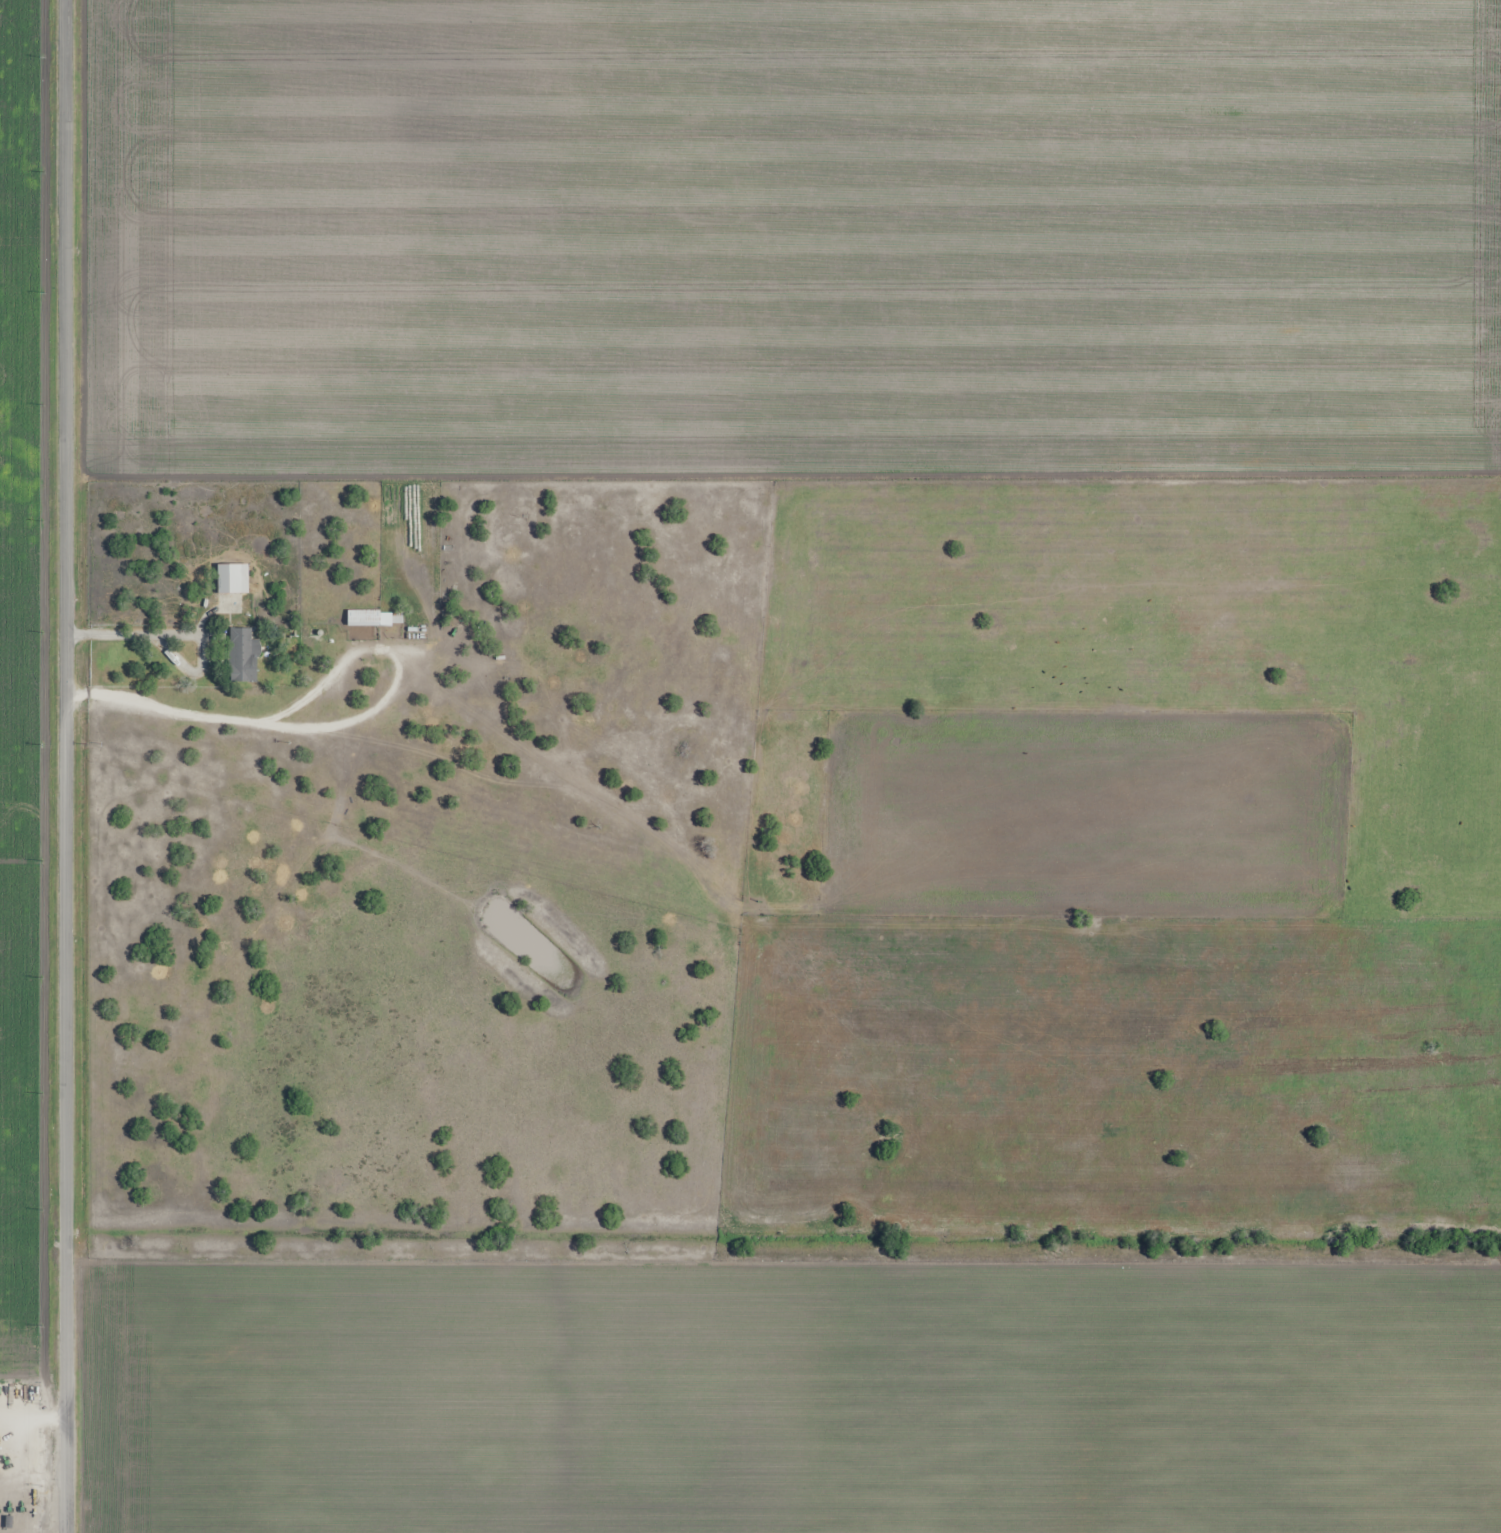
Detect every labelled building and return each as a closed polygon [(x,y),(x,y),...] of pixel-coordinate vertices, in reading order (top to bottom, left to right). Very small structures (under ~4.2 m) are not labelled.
[(249,594),(249,565),(218,565),(218,594),(249,594)] [(348,626),(403,627),(404,612),(348,611),(348,626)] [(252,629),(230,629),(229,682),(258,683),(259,640),(251,640),(252,629)]
